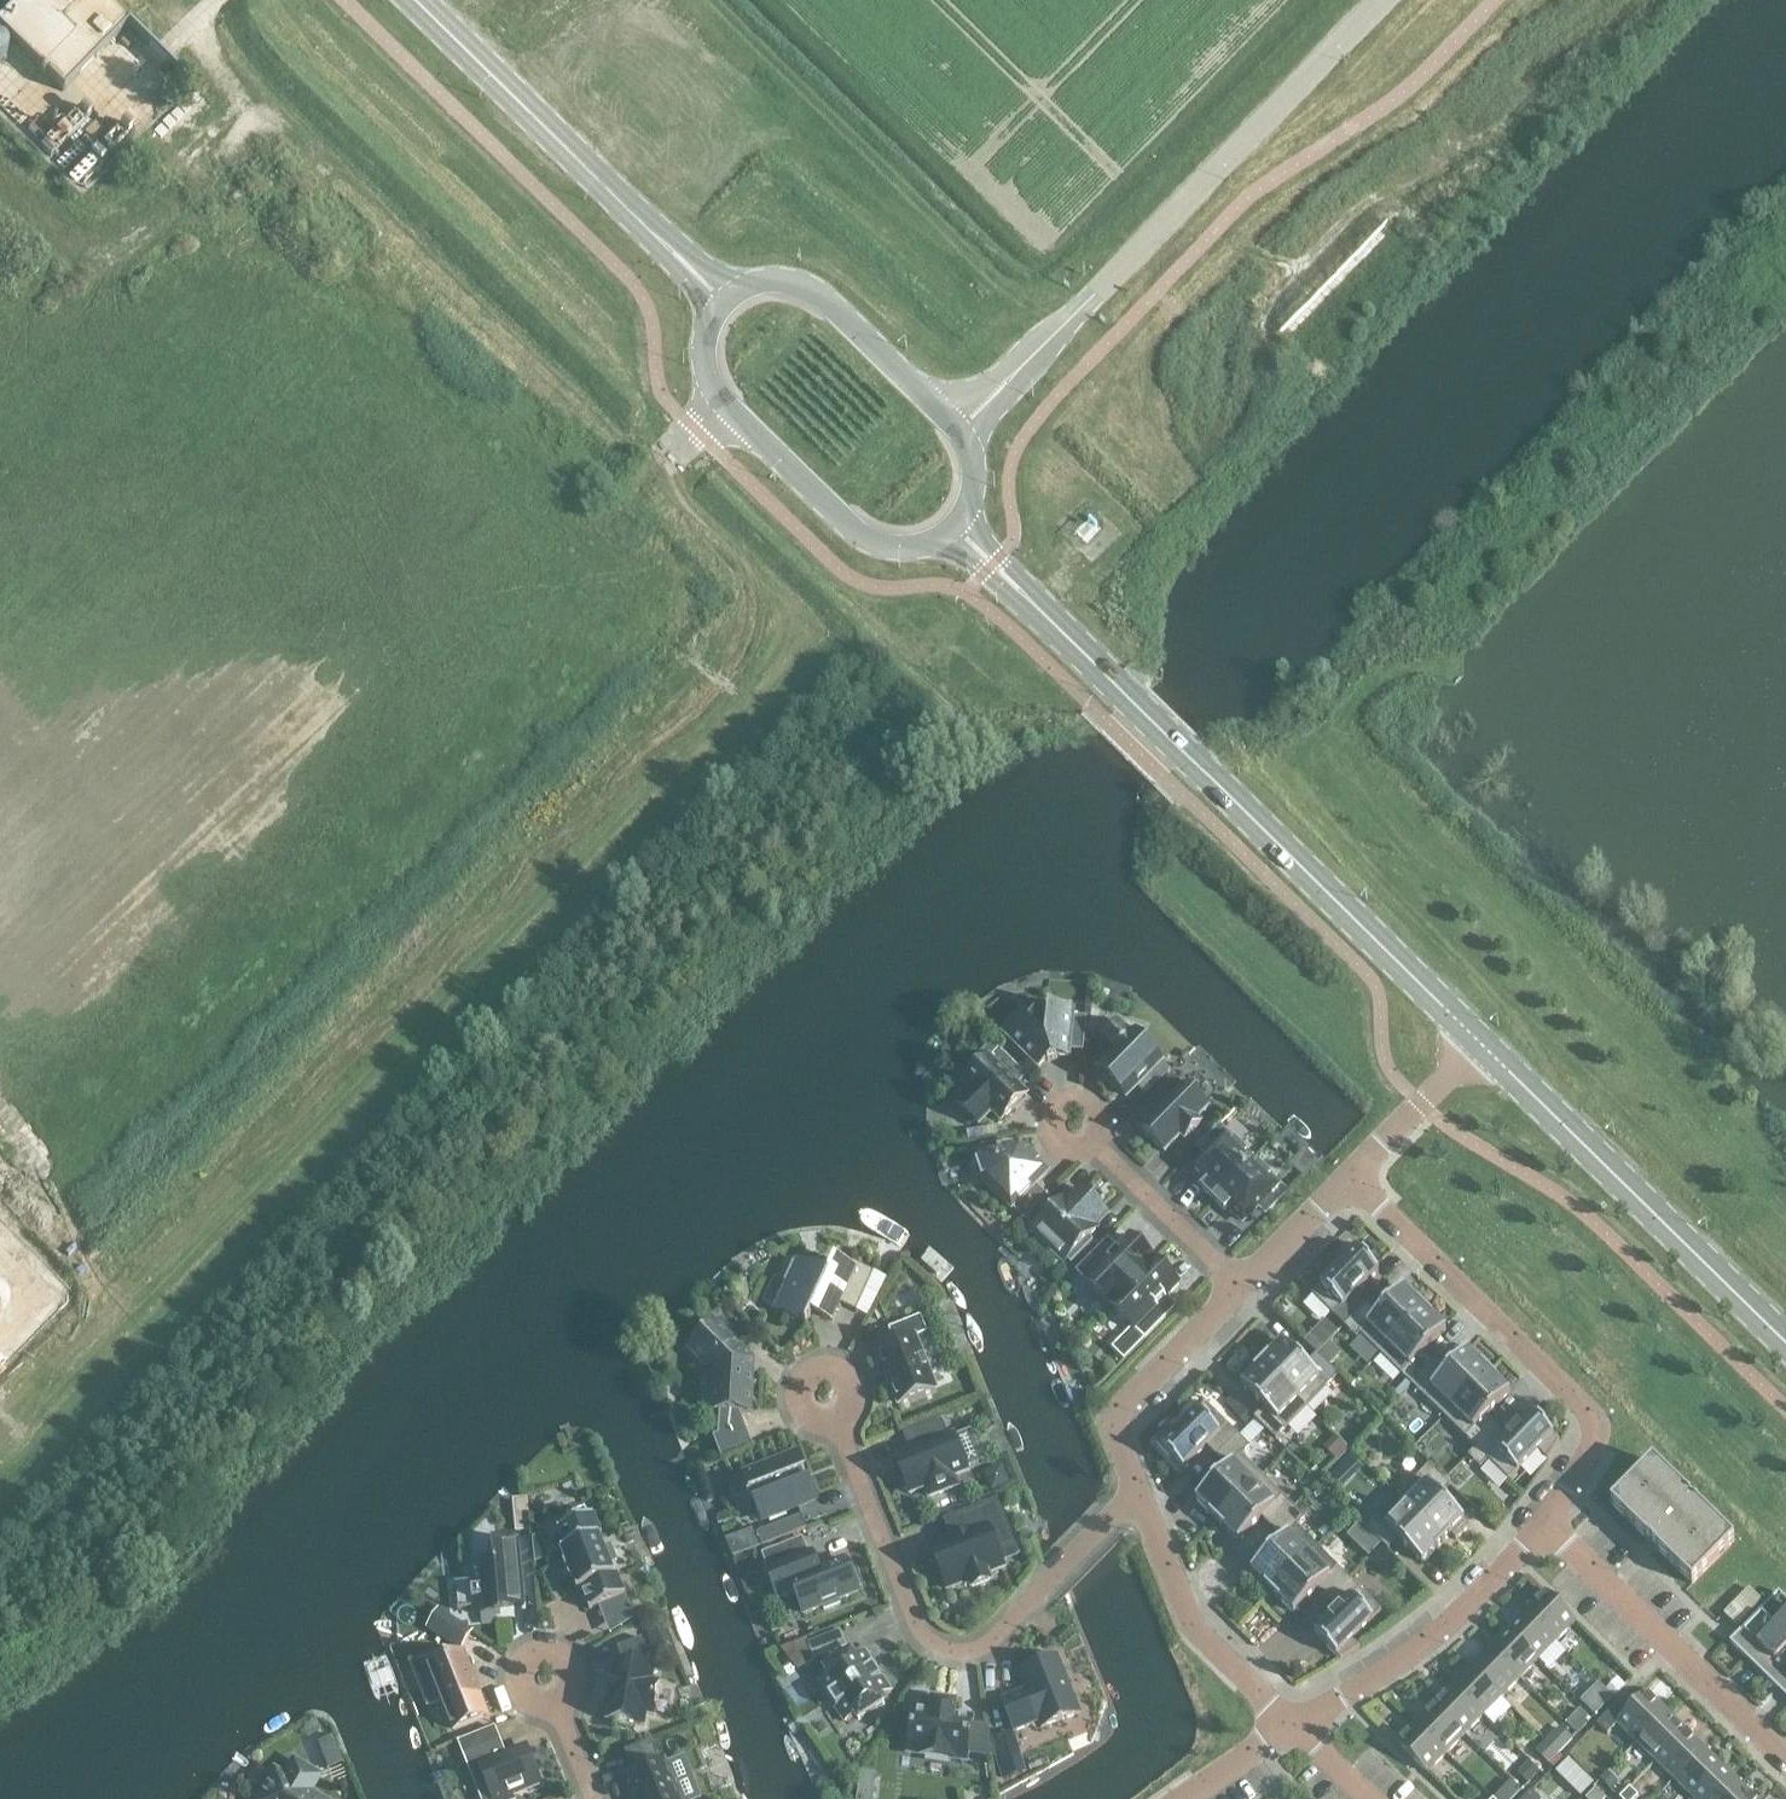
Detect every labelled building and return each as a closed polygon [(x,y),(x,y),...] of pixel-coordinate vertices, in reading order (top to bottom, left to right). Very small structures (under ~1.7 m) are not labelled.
[(129,25),(103,0),(22,0),(0,22),(0,31),(63,93),(129,25)] [(154,9),(140,22),(150,33),(165,21),(154,9)] [(40,147),(50,157),(91,116),(81,106),(40,147)] [(1025,1023),(1022,1020),(1006,1036),(1038,1068),(1047,1060),(1047,1062),(1057,1058),(1056,1056),(1068,1057),(1069,1051),(1083,1052),(1087,1018),(1072,1017),(1073,1012),(1050,1010),(1050,1015),(1035,1013),(1025,1023)] [(1105,1076),(1103,1078),(1116,1091),(1118,1089),(1126,1097),(1136,1087),(1146,1097),(1171,1072),(1132,1033),(1130,1035),(1121,1026),(1101,1046),(1110,1056),(1097,1069),(1105,1076)] [(1002,1122),(1016,1107),(1026,1097),(1017,1087),(1027,1077),(992,1042),(975,1060),(982,1067),(964,1085),(973,1094),(960,1108),(978,1126),(992,1112),(1002,1122)] [(1163,1109),(1142,1131),(1164,1153),(1181,1136),(1185,1140),(1201,1124),(1197,1120),(1208,1108),(1186,1086),(1184,1088),(1172,1076),(1151,1097),(1163,1109)] [(1213,1201),(1253,1161),(1218,1127),(1200,1146),(1210,1156),(1193,1174),(1205,1186),(1202,1190),(1213,1201)] [(1023,1222),(1024,1221),(1048,1197),(1049,1196),(1047,1195),(1046,1196),(1035,1185),(1047,1173),(1038,1165),(1040,1163),(1039,1161),(1038,1162),(1030,1155),(1031,1154),(1030,1153),(1028,1155),(1021,1148),(1006,1151),(1006,1145),(1007,1145),(1007,1143),(982,1147),(982,1149),(984,1148),(985,1154),(976,1155),(979,1163),(976,1164),(977,1165),(979,1164),(984,1177),(981,1178),(981,1179),(984,1178),(986,1184),(1012,1209),(1012,1208),(1023,1219),(1022,1221),(1023,1222)] [(1287,1195),(1253,1161),(1213,1201),(1225,1212),(1228,1208),(1241,1221),(1258,1203),(1269,1213),(1287,1195)] [(1092,1228),(1106,1214),(1082,1190),(1068,1204),(1065,1200),(1058,1207),(1048,1197),(1024,1221),(1065,1262),(1067,1261),(1071,1265),(1093,1242),(1089,1238),(1096,1231),(1092,1228)] [(1076,1272),(1110,1306),(1154,1261),(1130,1237),(1113,1255),(1102,1245),(1076,1272)] [(1366,1305),(1355,1295),(1378,1272),(1350,1244),(1334,1259),(1341,1266),(1312,1295),(1344,1327),(1366,1305)] [(827,1275),(799,1262),(797,1267),(794,1266),(794,1265),(793,1264),(784,1283),(785,1284),(786,1283),(789,1284),(777,1310),(806,1324),(812,1312),(831,1320),(838,1304),(856,1312),(874,1273),(855,1264),(853,1269),(834,1260),(827,1275)] [(1178,1285),(1154,1261),(1110,1306),(1145,1340),(1171,1313),(1161,1303),(1178,1285)] [(1366,1305),(1344,1327),(1356,1339),(1360,1335),(1380,1355),(1425,1309),(1418,1301),(1417,1302),(1403,1288),(1376,1316),(1366,1305)] [(1412,1386),(1434,1365),(1423,1354),(1446,1331),(1432,1317),(1433,1316),(1425,1309),(1380,1355),(1412,1386)] [(878,1353),(899,1406),(936,1392),(913,1340),(925,1335),(918,1318),(889,1330),(895,1346),(878,1353)] [(720,1411),(719,1412),(720,1412),(718,1436),(713,1438),(722,1460),(754,1447),(740,1414),(750,1414),(752,1369),(751,1369),(746,1357),(747,1356),(715,1324),(690,1350),(691,1352),(691,1351),(707,1367),(711,1363),(722,1373),(720,1411)] [(1326,1337),(1309,1336),(1304,1342),(1317,1354),(1328,1343),(1330,1341),(1326,1337)] [(1269,1357),(1268,1356),(1261,1364),(1307,1409),(1328,1387),(1339,1377),(1317,1355),(1307,1366),(1283,1343),(1269,1357)] [(1434,1365),(1412,1386),(1444,1418),(1489,1372),(1482,1364),(1481,1365),(1467,1351),(1444,1375),(1434,1365)] [(1261,1364),(1254,1371),(1255,1371),(1241,1386),(1264,1409),(1254,1419),(1276,1441),(1307,1409),(1261,1364)] [(1489,1372),(1444,1418),(1476,1449),(1468,1457),(1498,1427),(1487,1417),(1510,1393),(1496,1380),(1497,1379),(1489,1372)] [(1238,1436),(1206,1404),(1176,1434),(1171,1429),(1172,1428),(1170,1427),(1155,1443),(1183,1471),(1207,1448),(1217,1458),(1238,1436)] [(1468,1457),(1480,1469),(1488,1460),(1509,1481),(1538,1451),(1547,1461),(1559,1442),(1531,1414),(1508,1437),(1498,1427),(1468,1457)] [(919,1450),(910,1453),(896,1459),(902,1474),(898,1476),(904,1491),(908,1490),(910,1495),(925,1488),(929,1498),(958,1486),(954,1477),(967,1471),(953,1436),(948,1438),(941,1420),(912,1432),(919,1450)] [(1238,1436),(1217,1458),(1227,1468),(1196,1500),(1210,1514),(1209,1514),(1216,1522),(1262,1476),(1242,1456),(1250,1448),(1238,1436)] [(748,1496),(752,1506),(755,1505),(762,1522),(816,1500),(809,1483),(807,1484),(803,1474),(805,1473),(798,1456),(744,1478),(751,1494),(748,1496)] [(1734,1542),(1653,1462),(1610,1505),(1692,1585),(1734,1542)] [(980,1470),(986,1486),(1003,1481),(998,1464),(980,1470)] [(1444,1543),(1451,1535),(1456,1540),(1470,1526),(1441,1497),(1451,1487),(1429,1465),(1398,1498),(1406,1506),(1444,1543)] [(1216,1522),(1224,1529),(1225,1528),(1238,1542),(1262,1519),(1272,1529),(1293,1507),(1262,1476),(1216,1522)] [(507,1495),(509,1528),(526,1527),(525,1494),(507,1495)] [(995,1546),(1011,1540),(996,1503),(947,1522),(957,1548),(934,1557),(948,1590),(969,1581),(972,1588),(990,1581),(987,1574),(1003,1568),(995,1546)] [(1406,1506),(1386,1526),(1378,1518),(1366,1530),(1388,1551),(1399,1540),(1422,1563),(1436,1549),(1436,1550),(1444,1543),(1406,1506)] [(1293,1507),(1272,1529),(1283,1540),(1251,1571),(1265,1585),(1264,1586),(1272,1593),(1309,1556),(1289,1536),(1305,1519),(1293,1507)] [(589,1611),(625,1597),(626,1597),(625,1595),(617,1575),(614,1576),(610,1565),(617,1563),(611,1547),(604,1550),(600,1539),(602,1538),(594,1518),(594,1516),(588,1518),(585,1512),(568,1518),(570,1525),(557,1530),(558,1532),(566,1550),(561,1552),(566,1565),(565,1566),(570,1580),(572,1579),(577,1593),(582,1591),(589,1610),(589,1611)] [(770,1529),(775,1542),(807,1530),(801,1516),(770,1529)] [(767,1571),(778,1599),(795,1593),(804,1615),(823,1607),(824,1611),(841,1604),(839,1601),(858,1593),(857,1589),(860,1588),(853,1572),(850,1573),(845,1561),(818,1571),(811,1554),(809,1555),(802,1539),(762,1555),(768,1571),(767,1571)] [(510,1546),(493,1547),(494,1560),(495,1567),(471,1569),(472,1583),(455,1585),(455,1586),(456,1586),(458,1610),(458,1611),(474,1609),(475,1616),(500,1614),(500,1607),(524,1605),(518,1545),(510,1546)] [(1349,1579),(1337,1568),(1329,1576),(1309,1556),(1272,1593),(1279,1601),(1280,1600),(1294,1614),(1317,1591),(1327,1601),(1349,1579)] [(1349,1579),(1327,1601),(1338,1611),(1315,1635),(1341,1660),(1360,1649),(1358,1647),(1352,1641),(1381,1612),(1349,1579)] [(1724,1615),(1737,1628),(1762,1602),(1749,1589),(1724,1615)] [(1526,1611),(1557,1642),(1575,1623),(1544,1593),(1526,1611)] [(460,1653),(473,1632),(439,1610),(426,1631),(460,1653)] [(1526,1611),(1508,1630),(1539,1660),(1557,1642),(1526,1611)] [(1785,1648),(1785,1614),(1776,1625),(1761,1611),(1729,1643),(1746,1659),(1750,1655),(1757,1661),(1752,1666),(1761,1674),(1785,1648)] [(1508,1630),(1490,1649),(1520,1679),(1539,1660),(1508,1630)] [(882,1679),(880,1676),(875,1669),(876,1669),(874,1666),(873,1666),(864,1653),(854,1659),(851,1655),(847,1658),(842,1651),(847,1649),(841,1633),(808,1645),(815,1662),(824,1658),(830,1669),(826,1672),(829,1676),(819,1683),(828,1697),(830,1700),(835,1707),(834,1707),(836,1710),(837,1709),(846,1723),(856,1717),(859,1721),(867,1716),(876,1710),(884,1704),(881,1700),(891,1693),(882,1679)] [(612,1692),(607,1720),(615,1722),(614,1729),(635,1732),(636,1725),(644,1727),(646,1715),(654,1716),(656,1700),(658,1700),(658,1699),(657,1699),(659,1683),(652,1682),(654,1669),(647,1668),(649,1656),(642,1639),(618,1648),(624,1664),(617,1663),(612,1691),(610,1690),(610,1692),(612,1692)] [(1761,1674),(1777,1690),(1781,1685),(1785,1690),(1785,1648),(1761,1674)] [(1502,1697),(1520,1679),(1490,1649),(1471,1667),(1502,1697)] [(464,1654),(428,1668),(446,1715),(447,1714),(453,1730),(484,1718),(477,1702),(482,1700),(476,1685),(473,1686),(469,1676),(472,1675),(464,1654)] [(1026,1691),(1001,1701),(1015,1734),(1039,1724),(1042,1729),(1081,1713),(1058,1657),(1019,1673),(1026,1691)] [(980,1682),(991,1671),(980,1660),(969,1670),(980,1682)] [(1502,1697),(1471,1667),(1453,1686),(1484,1716),(1502,1697)] [(1599,1685),(1582,1702),(1596,1715),(1601,1710),(1612,1699),(1613,1698),(1606,1691),(1599,1685)] [(1484,1716),(1453,1686),(1435,1705),(1466,1735),(1484,1716)] [(1636,1743),(1666,1712),(1647,1694),(1627,1714),(1617,1704),(1597,1725),(1607,1735),(1617,1725),(1636,1743)] [(932,1713),(914,1710),(911,1739),(909,1753),(924,1755),(924,1756),(966,1761),(967,1754),(992,1758),(988,1728),(971,1725),(972,1718),(954,1716),(956,1705),(933,1702),(932,1713)] [(1466,1735),(1435,1705),(1417,1723),(1447,1753),(1466,1735)] [(1579,1710),(1565,1724),(1577,1735),(1591,1721),(1579,1710)] [(1666,1712),(1636,1743),(1654,1761),(1685,1730),(1666,1712)] [(1428,1774),(1447,1753),(1417,1723),(1397,1743),(1428,1774)] [(1547,1740),(1560,1753),(1570,1743),(1572,1741),(1559,1728),(1547,1740)] [(1685,1730),(1654,1761),(1673,1779),(1703,1748),(1685,1730)] [(1535,1752),(1548,1765),(1560,1753),(1547,1740),(1535,1752)] [(638,1798),(680,1798),(665,1762),(661,1764),(652,1741),(625,1752),(634,1774),(629,1776),(638,1798)] [(503,1758),(498,1756),(493,1744),(463,1756),(473,1782),(483,1778),(492,1798),(512,1798),(513,1798),(512,1796),(541,1784),(527,1748),(503,1758)] [(1703,1748),(1673,1779),(1692,1798),(1722,1767),(1703,1748)] [(1003,1780),(1019,1776),(1025,1775),(1025,1773),(1019,1753),(998,1758),(1003,1780)] [(1585,1776),(1569,1760),(1556,1773),(1573,1789),(1585,1776)] [(309,1793),(318,1777),(293,1762),(272,1796),(262,1790),(257,1798),(318,1798),(309,1793)] [(1529,1762),(1517,1773),(1528,1785),(1540,1773),(1529,1762)] [(1722,1767),(1692,1798),(1693,1798),(1727,1798),(1741,1785),(1722,1767)] [(1609,1774),(1602,1782),(1611,1791),(1619,1784),(1609,1774)] [(1727,1798),(1755,1798),(1741,1785),(1727,1798)] [(1585,1798),(1604,1798),(1594,1789),(1584,1798),(1585,1798)] [(1619,1798),(1620,1798),(1636,1798),(1637,1798),(1628,1790),(1619,1798)]
